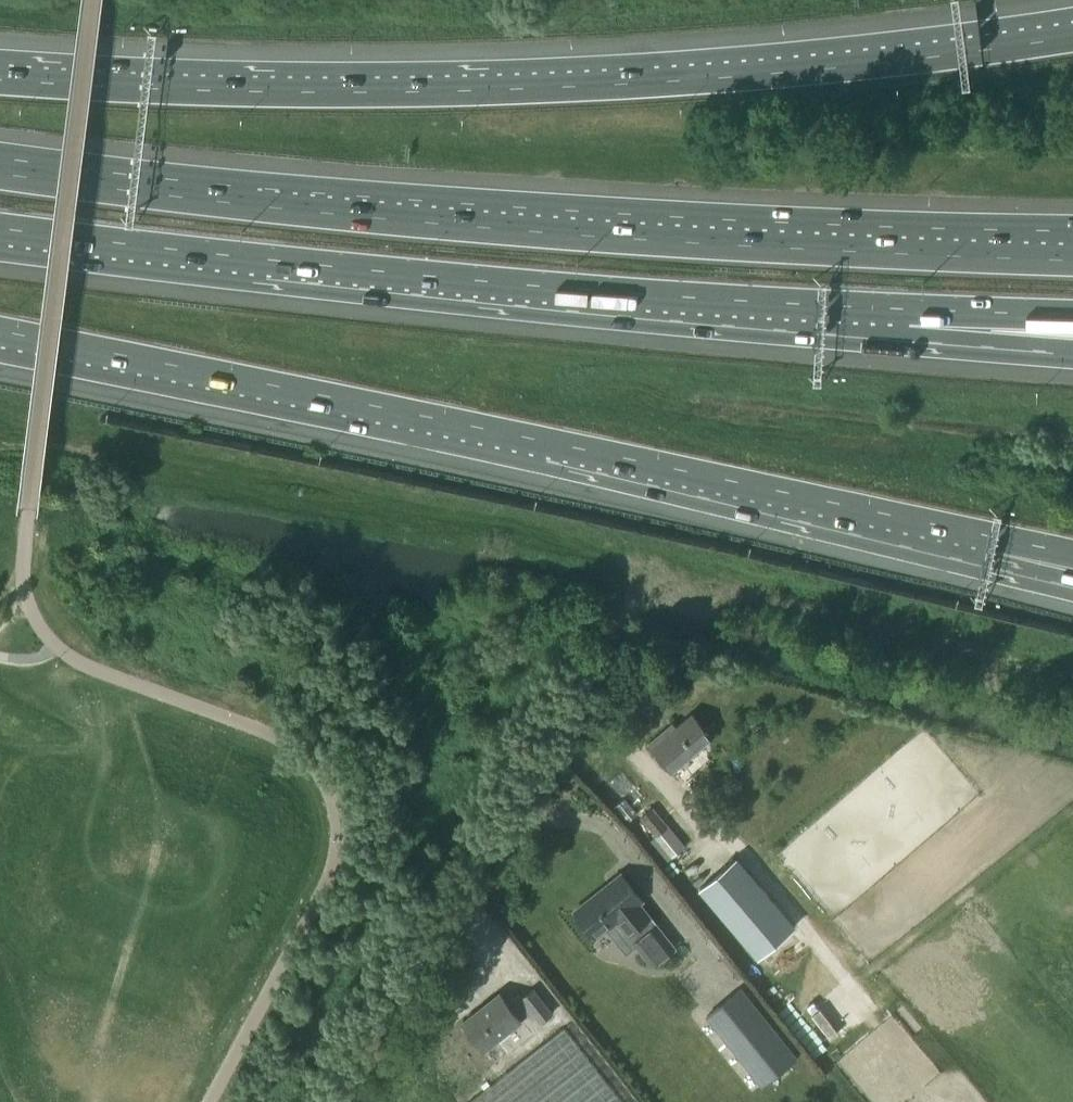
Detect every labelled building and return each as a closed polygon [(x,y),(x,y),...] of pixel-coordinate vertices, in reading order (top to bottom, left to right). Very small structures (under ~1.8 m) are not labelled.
[(713,718),(703,727),(692,713),(667,734),(664,730),(649,743),(673,771),(708,741),(719,754),(734,742),(713,718)] [(657,836),(668,826),(653,808),(641,818),(657,836)] [(758,956),(793,927),(734,858),(700,887),(758,956)] [(638,903),(641,900),(621,874),(575,911),(595,936),(607,927),(627,951),(636,944),(653,964),(673,948),(656,926),(654,927),(647,919),(649,917),(638,903)] [(518,995),(507,1003),(499,993),(462,1022),(484,1049),(521,1021),(520,1020),(532,1012),(539,1021),(551,1012),(532,988),(520,997),(518,995)] [(762,1084),(795,1057),(740,989),(707,1016),(762,1084)] [(564,1028),(469,1101),(622,1101),(564,1028)]
